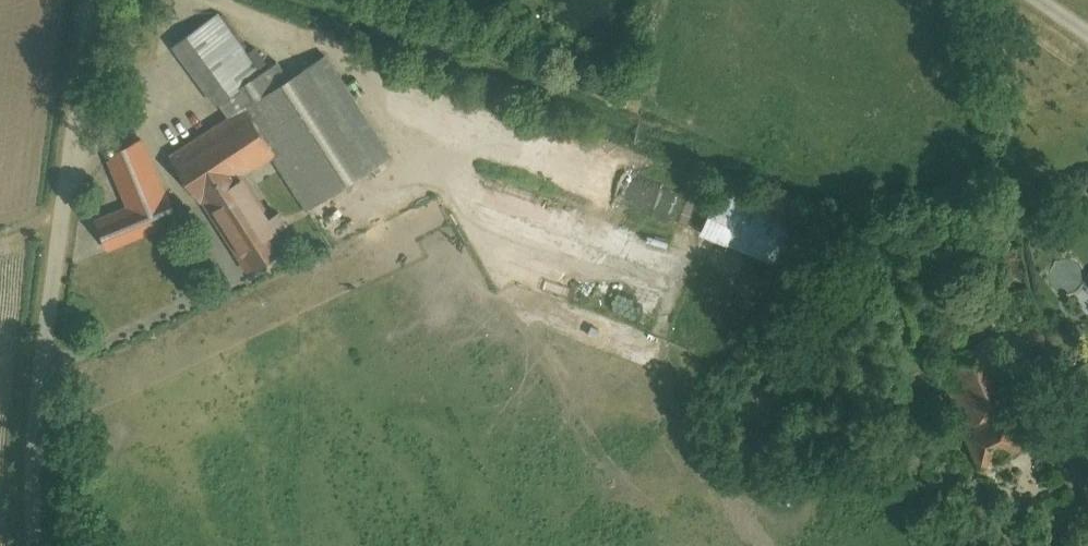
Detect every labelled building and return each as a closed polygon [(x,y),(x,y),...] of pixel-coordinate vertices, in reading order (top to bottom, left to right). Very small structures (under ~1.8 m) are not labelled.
[(313,198),(392,146),(327,47),(277,79),(229,7),(182,38),(230,110),(180,143),(256,258),(291,236),(246,169),(279,147),(313,198)] [(173,212),(138,134),(99,151),(120,197),(87,211),(102,244),(173,212)] [(725,188),(716,213),(738,221),(728,247),(797,273),(817,223),(725,188)] [(989,336),(931,361),(979,469),(1018,451),(998,406),(1016,398),(989,336)] [(1071,449),(1079,465),(1087,461),(1087,440),(1071,449)]
